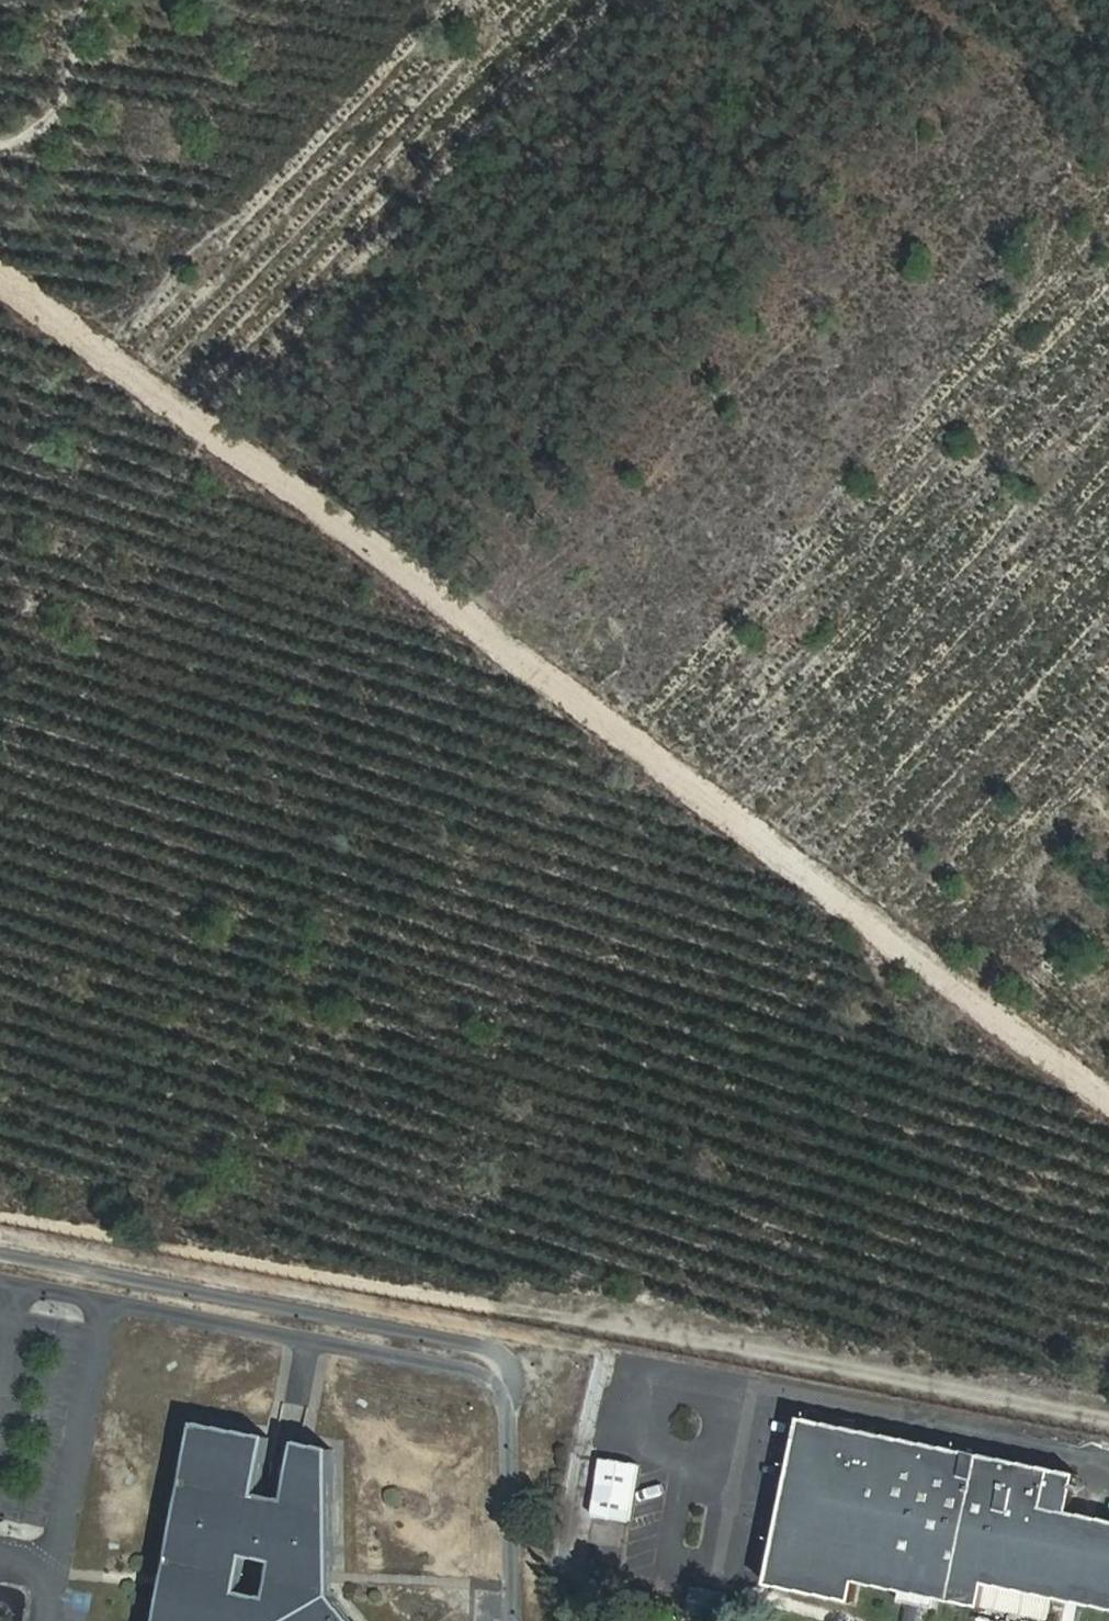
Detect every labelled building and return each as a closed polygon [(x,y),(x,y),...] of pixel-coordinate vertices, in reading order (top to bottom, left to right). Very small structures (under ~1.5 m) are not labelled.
[(814,1422),(783,1581),(862,1598),(864,1579),(987,1603),(995,1581),(1108,1604),(1108,1528),(1088,1526),(1096,1481),(814,1422)] [(204,1424),(167,1620),(360,1620),(340,1597),(338,1452),(307,1444),(296,1502),(265,1494),(276,1436),(204,1424)] [(601,1457),(595,1517),(634,1521),(641,1461),(601,1457)]
